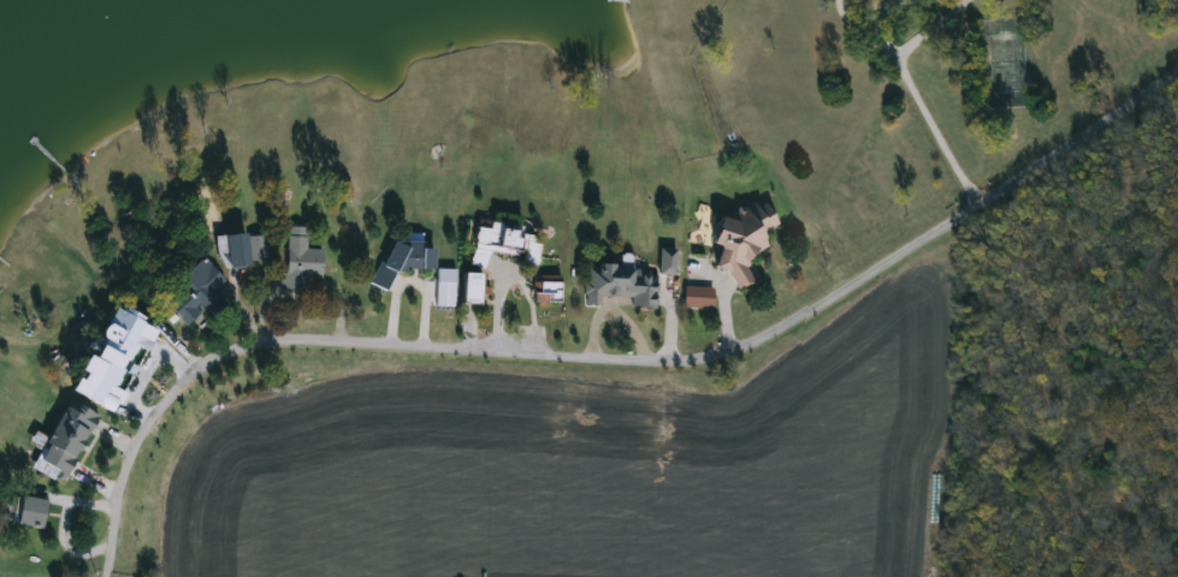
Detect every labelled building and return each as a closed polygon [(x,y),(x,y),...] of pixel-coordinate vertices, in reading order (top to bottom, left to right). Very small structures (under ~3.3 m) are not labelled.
[(780,226),(762,238),(769,248),(745,264),(757,281),(739,293),(715,260),(721,255),(709,237),(760,200),(780,226)] [(478,228),(487,230),(489,224),(522,228),(521,238),(541,242),(538,266),(490,258),(489,270),(472,268),(478,228)] [(324,280),(306,280),(306,291),(288,291),(289,230),(308,230),(307,251),(324,251),(324,280)] [(266,236),(267,266),(227,268),(226,256),(219,256),(218,239),(266,236)] [(434,251),(434,272),(392,272),(392,290),(383,290),(383,243),(407,244),(407,236),(422,236),(422,251),(434,251)] [(674,251),(674,276),(661,276),(661,251),(674,251)] [(226,284),(214,295),(220,302),(188,329),(166,305),(182,292),(176,286),(206,260),(226,284)] [(587,269),(658,270),(657,310),(633,310),(633,299),(586,298),(587,269)] [(438,272),(455,272),(455,285),(438,285),(438,272)] [(463,305),(463,276),(481,276),(481,305),(463,305)] [(540,301),(540,284),(561,284),(561,301),(540,301)] [(685,310),(685,290),(714,290),(714,310),(685,310)] [(149,327),(137,356),(146,359),(137,379),(124,374),(109,406),(89,398),(105,361),(91,355),(100,338),(111,343),(122,315),(149,327)] [(36,460),(71,403),(99,420),(64,477),(36,460)] [(14,527),(19,499),(47,502),(42,531),(14,527)]
